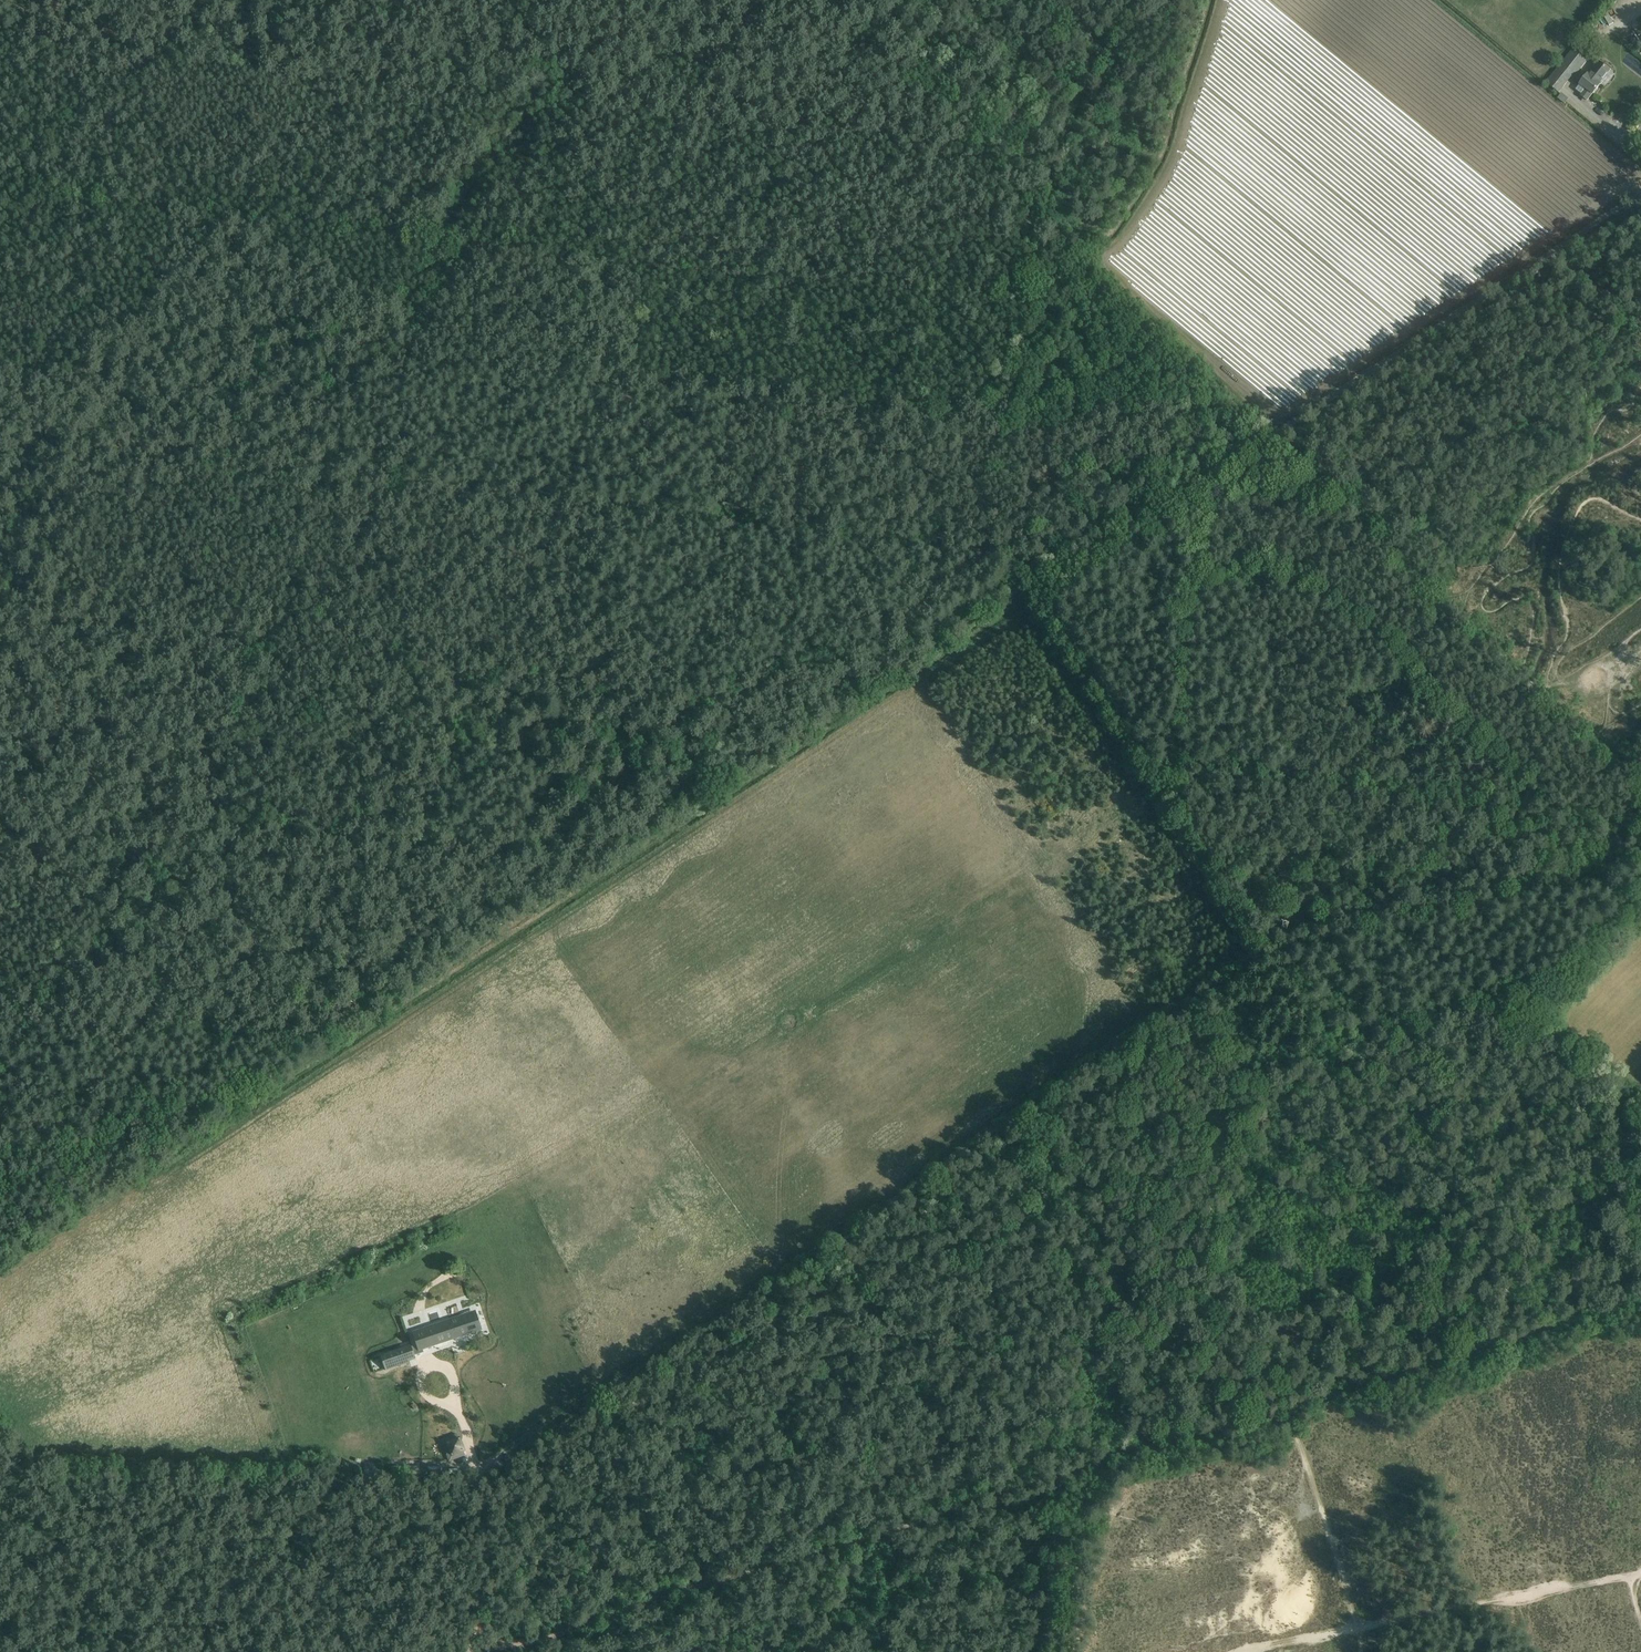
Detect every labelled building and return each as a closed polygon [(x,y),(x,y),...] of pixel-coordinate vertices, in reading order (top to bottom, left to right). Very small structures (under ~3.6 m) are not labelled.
[(1594,22),(1588,29),(1592,32),(1597,24),(1594,22)] [(1547,83),(1559,93),(1575,73),(1577,74),(1593,53),(1579,42),(1547,83)] [(1581,95),(1588,101),(1593,94),(1601,84),(1600,83),(1610,70),(1600,62),(1589,75),(1588,74),(1580,84),(1586,89),(1581,95)] [(434,1329),(414,1335),(419,1350),(426,1348),(448,1341),(472,1333),(481,1330),(475,1311),(469,1313),(433,1326),(434,1329)] [(411,1345),(381,1356),(386,1370),(410,1362),(409,1361),(416,1358),(411,1345)] [(456,1433),(440,1440),(448,1462),(465,1456),(456,1433)]
